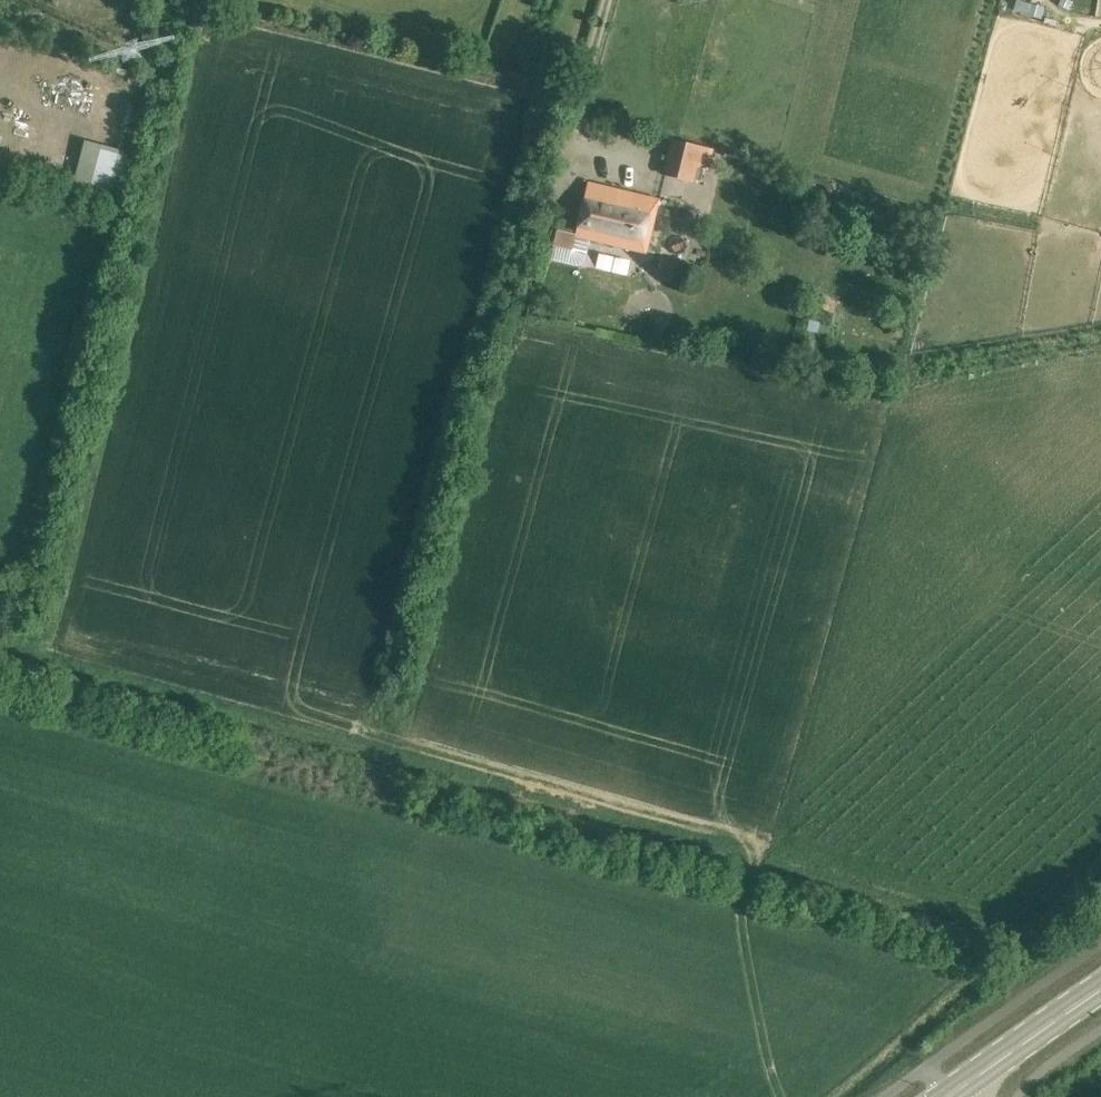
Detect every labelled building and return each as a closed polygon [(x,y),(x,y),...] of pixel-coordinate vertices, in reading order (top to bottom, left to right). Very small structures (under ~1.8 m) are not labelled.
[(1068,9),(1072,2),(1068,0),(1061,0),(1059,5),(1068,9)] [(1041,18),(1044,7),(1031,4),(1028,15),(1041,18)] [(79,137),(66,176),(111,192),(125,152),(79,137)] [(702,146),(671,140),(663,175),(694,182),(702,146)] [(647,253),(655,221),(660,199),(588,182),(575,236),(556,232),(549,260),(576,267),(584,261),(590,240),(647,253)] [(9,591),(0,590),(0,617),(6,617),(9,591)]
